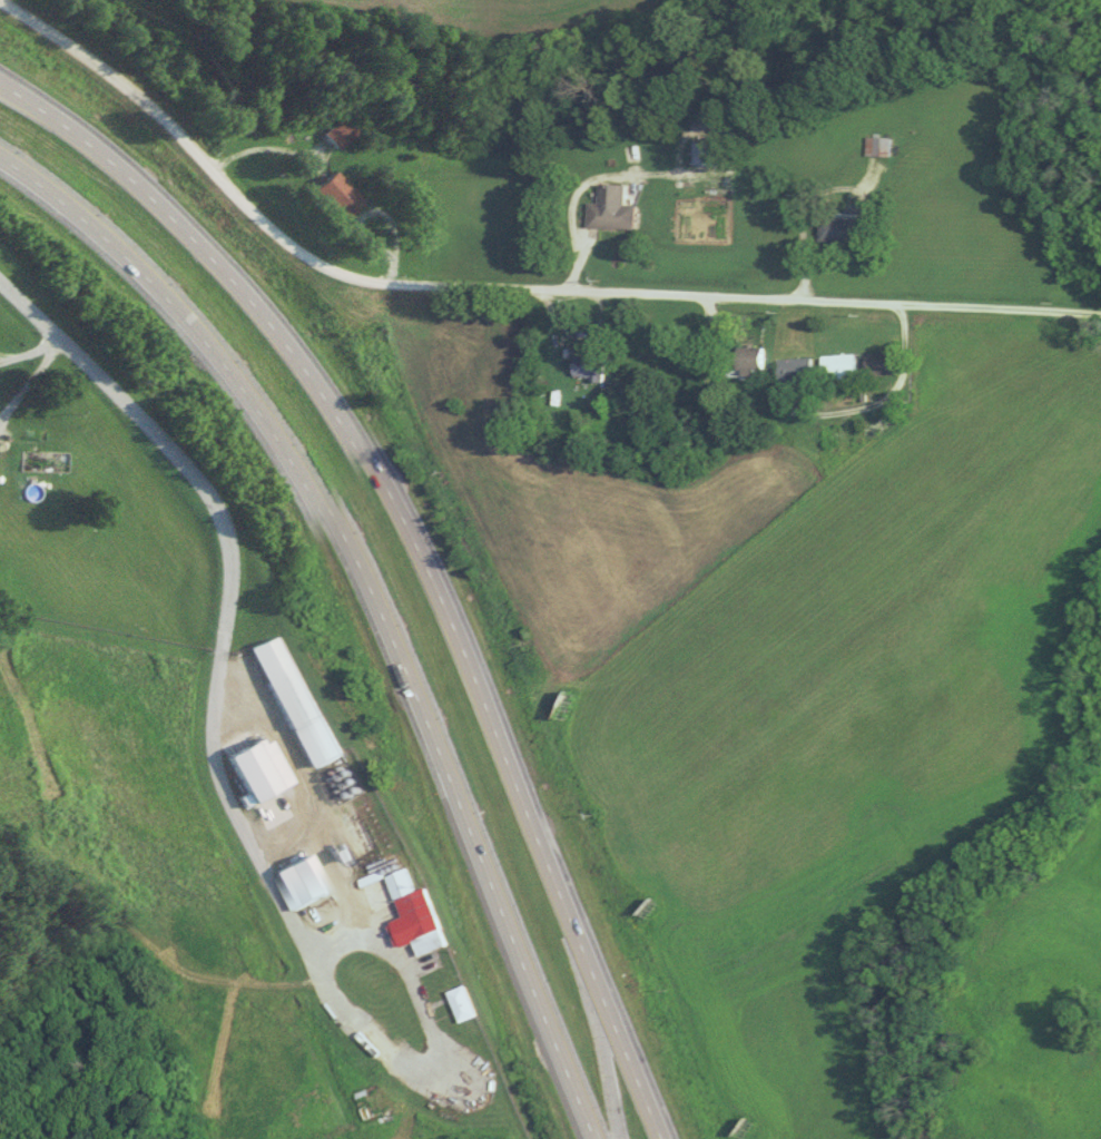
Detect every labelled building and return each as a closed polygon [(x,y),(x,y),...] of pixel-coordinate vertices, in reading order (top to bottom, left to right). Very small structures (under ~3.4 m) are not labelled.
[(348,133),(333,118),(316,134),(331,149),(348,133)] [(860,159),(885,159),(885,139),(860,139),(860,159)] [(689,167),(717,167),(717,144),(689,144),(689,167)] [(339,220),(357,202),(326,172),(308,190),(339,220)] [(620,186),(596,184),(595,205),(584,205),(583,229),(631,232),(632,206),(620,206),(620,186)] [(862,218),(816,218),(816,244),(862,245),(862,218)] [(759,376),(759,348),(733,348),(733,376),(759,376)] [(861,354),(861,376),(893,376),(893,354),(861,354)] [(851,357),(817,357),(817,384),(851,384),(851,357)] [(601,358),(570,358),(570,383),(601,383),(601,358)] [(807,384),(807,361),(772,361),(772,384),(807,384)] [(65,474),(65,451),(16,451),(16,474),(65,474)] [(278,636),(251,648),(306,772),(333,760),(278,636)] [(289,784),(267,737),(225,757),(243,795),(237,798),(241,807),(289,784)] [(288,912),(325,897),(308,856),(271,871),(288,912)] [(442,949),(420,890),(410,893),(402,870),(381,878),(397,921),(388,924),(397,949),(408,945),(414,959),(442,949)] [(472,1020),(463,988),(444,993),(454,1026),(472,1020)]
